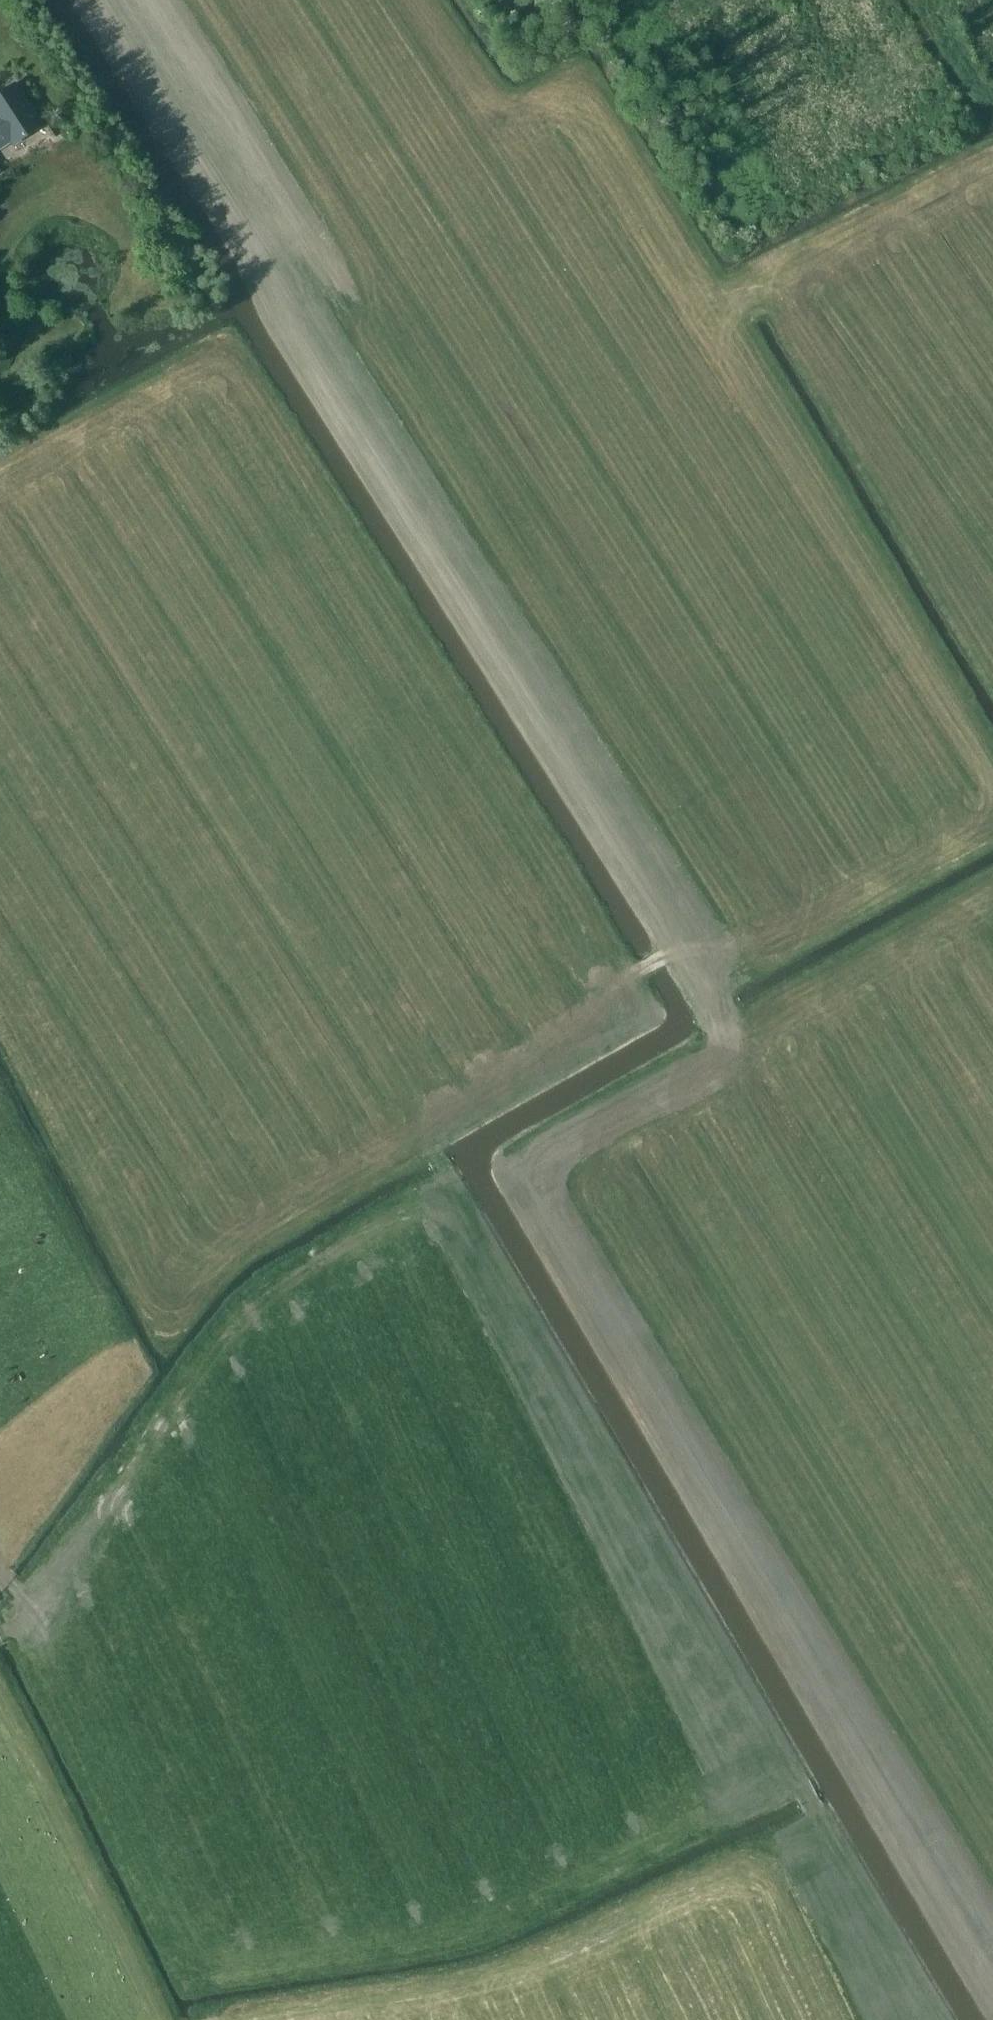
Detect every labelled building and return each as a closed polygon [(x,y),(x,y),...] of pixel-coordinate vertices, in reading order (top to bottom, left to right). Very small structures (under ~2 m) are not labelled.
[(12,140),(17,147),(44,130),(15,85),(0,94),(0,149),(12,140)]
